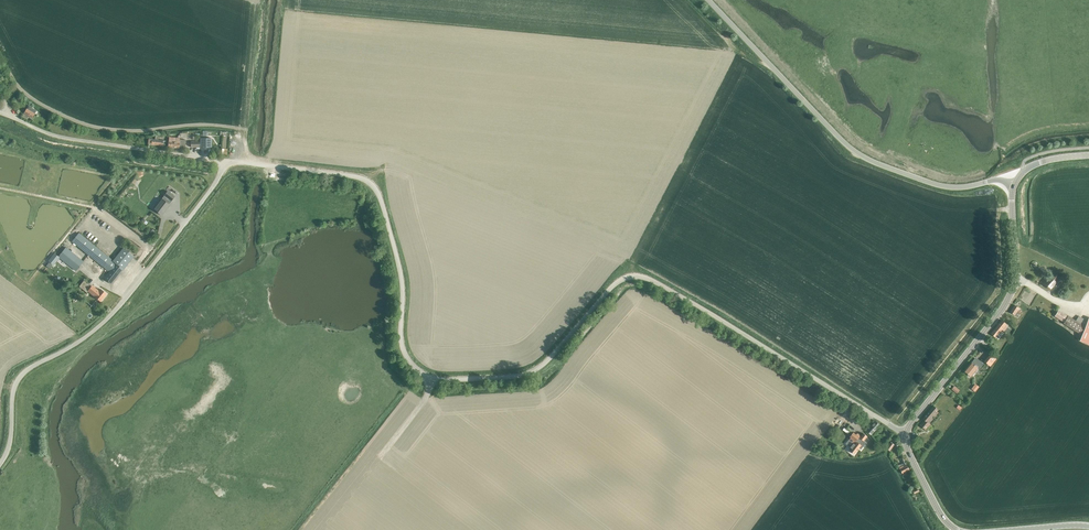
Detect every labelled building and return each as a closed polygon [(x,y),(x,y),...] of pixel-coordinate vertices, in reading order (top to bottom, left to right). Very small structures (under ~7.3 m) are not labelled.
[(32,118),(37,111),(29,107),(28,110),(27,109),(24,113),(32,118)] [(169,137),(169,138),(168,147),(179,148),(179,147),(185,148),(186,140),(179,139),(180,138),(169,137)] [(211,138),(200,138),(200,147),(211,147),(211,138)] [(152,210),(160,217),(168,206),(164,203),(167,199),(170,202),(174,198),(167,192),(163,197),(161,200),(152,210)] [(111,284),(133,256),(123,248),(113,261),(79,233),(72,241),(110,272),(104,278),(111,284)] [(83,262),(66,248),(58,256),(76,271),(83,262)] [(1046,280),(1046,279),(1043,283),(1044,283),(1043,284),(1050,290),(1059,279),(1052,273),(1046,280)] [(79,286),(81,288),(87,292),(88,291),(101,301),(106,294),(101,289),(99,292),(84,280),(79,286)] [(1020,315),(1022,312),(1017,309),(1018,308),(1014,305),(1009,312),(1015,316),(1017,313),(1020,315)] [(1063,323),(1079,334),(1087,321),(1078,316),(1075,321),(1068,316),(1067,317),(1058,311),(1054,316),(1063,322),(1063,323)] [(1088,317),(1086,326),(1080,341),(1088,344),(1088,317)] [(995,338),(1001,330),(1003,331),(1006,327),(1005,326),(1006,324),(1001,320),(990,334),(995,338)] [(984,361),(990,367),(996,359),(990,354),(984,361)] [(971,362),(964,371),(967,373),(967,374),(968,374),(971,376),(970,376),(971,377),(977,368),(974,366),(975,365),(974,365),(971,363),(971,362)] [(930,424),(928,422),(932,416),(934,418),(938,413),(936,411),(937,410),(933,406),(922,419),(923,420),(920,425),(925,430),(930,424)] [(876,421),(871,426),(875,429),(880,425),(876,421)] [(875,429),(871,426),(867,431),(871,434),(875,429)] [(863,440),(867,436),(863,433),(861,436),(857,433),(856,434),(853,432),(850,436),(851,437),(849,439),(855,444),(850,450),(854,454),(861,445),(860,444),(863,440)] [(889,450),(894,444),(891,442),(886,448),(889,450)]
